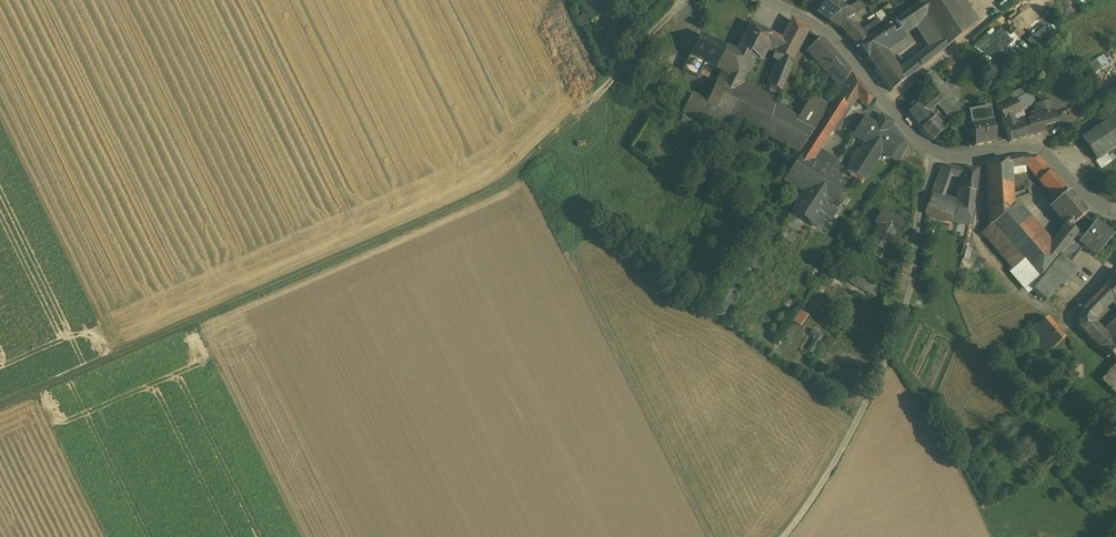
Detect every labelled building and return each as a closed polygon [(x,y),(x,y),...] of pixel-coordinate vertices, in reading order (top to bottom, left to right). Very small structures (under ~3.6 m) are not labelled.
[(611,9),(605,0),(578,0),(592,21),(611,9)] [(835,0),(825,0),(816,12),(829,21),(847,9),(835,0)] [(865,0),(861,0),(858,2),(862,8),(867,4),(865,0)] [(917,6),(924,18),(940,41),(945,49),(968,31),(967,30),(947,0),(926,0),(917,6)] [(967,30),(978,22),(964,2),(963,0),(947,0),(967,30)] [(1063,1),(1068,7),(1072,5),(1077,11),(1088,2),(1086,0),(1065,0),(1063,1)] [(858,2),(848,8),(852,14),(862,8),(858,2)] [(866,40),(857,46),(874,69),(888,58),(882,50),(904,36),(902,33),(924,18),(917,6),(895,21),(866,40)] [(847,9),(829,21),(840,28),(845,33),(851,27),(846,22),(848,19),(853,16),(852,14),(848,8),(847,9)] [(1041,8),(1023,23),(1040,44),(1058,29),(1041,8)] [(892,16),(881,24),(884,28),(895,21),(892,16)] [(808,30),(792,20),(781,40),(777,48),(778,57),(781,58),(792,61),(808,30)] [(878,21),(872,25),(877,32),(884,28),(881,24),(878,21)] [(781,40),(750,24),(737,49),(753,57),(759,60),(767,45),(777,48),(781,40)] [(872,25),(860,33),(866,40),(877,32),(872,25)] [(851,27),(845,33),(857,46),(866,40),(860,33),(853,26),(851,27)] [(726,47),(700,34),(689,56),(705,63),(716,69),(716,68),(714,67),(725,46),(726,47)] [(822,38),(809,48),(820,62),(826,57),(823,53),(830,48),(822,38)] [(940,41),(900,74),(904,81),(945,49),(940,41)] [(726,47),(725,46),(714,67),(716,68),(721,71),(716,82),(736,92),(753,57),(737,49),(735,52),(726,47)] [(851,72),(830,48),(823,53),(826,57),(820,62),(837,81),(841,86),(842,86),(851,72)] [(1089,64),(1094,74),(1112,64),(1107,54),(1089,64)] [(705,63),(689,56),(682,70),(698,77),(705,63)] [(792,61),(781,58),(769,86),(780,91),(792,61)] [(900,74),(888,58),(874,69),(891,92),(904,81),(900,74)] [(942,85),(930,72),(923,78),(934,90),(935,92),(942,86),(942,85)] [(851,75),(836,99),(847,105),(849,107),(856,96),(863,102),(869,94),(851,75)] [(821,103),(819,105),(827,109),(841,86),(837,81),(831,85),(821,103)] [(736,92),(716,82),(705,104),(705,105),(733,118),(763,132),(773,109),(738,93),(736,92)] [(942,86),(935,92),(942,99),(950,91),(943,84),(942,85),(942,86)] [(1026,87),(996,102),(999,109),(1015,100),(1030,93),(1026,87)] [(935,92),(934,90),(929,94),(932,97),(923,104),(921,102),(908,113),(915,121),(921,129),(934,118),(928,111),(937,103),(942,99),(935,92)] [(950,91),(942,99),(949,107),(957,101),(958,100),(950,91)] [(1030,93),(1015,100),(1020,110),(1034,104),(1030,92),(1030,93)] [(869,94),(863,102),(867,106),(873,99),(869,94)] [(733,118),(705,105),(705,104),(689,97),(682,112),(684,113),(702,122),(726,133),(733,118)] [(821,103),(812,97),(808,103),(817,108),(819,105),(821,103)] [(836,99),(801,154),(811,161),(820,148),(847,105),(836,99)] [(949,107),(942,99),(937,103),(954,121),(958,118),(949,107)] [(1015,100),(999,109),(1002,119),(1011,115),(1016,113),(1020,110),(1015,100)] [(957,101),(949,107),(958,118),(966,110),(957,101)] [(1038,117),(1031,118),(1032,121),(1026,122),(1026,124),(1029,136),(1043,132),(1042,127),(1054,124),(1056,122),(1054,113),(1053,113),(1050,102),(1035,106),(1038,117)] [(817,108),(808,103),(797,120),(813,130),(825,112),(817,108)] [(977,107),(978,110),(967,112),(970,126),(991,122),(988,105),(977,107)] [(797,120),(773,107),(773,109),(763,132),(798,153),(813,130),(797,120)] [(702,122),(684,113),(677,125),(695,135),(702,122)] [(1016,113),(1011,115),(1015,127),(1020,125),(1016,113)] [(1011,115),(1002,119),(1006,130),(1015,127),(1011,115)] [(1100,166),(1109,160),(1106,155),(1115,148),(1115,115),(1082,138),(1100,166)] [(875,124),(864,117),(854,134),(867,143),(861,152),(860,152),(848,170),(853,173),(862,179),(863,180),(881,152),(891,158),(901,141),(887,132),(892,123),(881,116),(875,124)] [(944,130),(934,118),(921,129),(932,141),(935,138),(944,130)] [(991,122),(970,126),(974,146),(995,142),(991,122)] [(1015,127),(1006,130),(1010,142),(1030,136),(1029,136),(1026,124),(1020,125),(1015,127)] [(944,130),(935,138),(941,144),(950,136),(945,130),(944,130)] [(820,148),(811,161),(840,179),(839,160),(820,148)] [(811,161),(801,154),(784,180),(804,193),(829,209),(835,201),(841,191),(846,183),(840,179),(811,161)] [(1037,156),(1020,156),(1020,157),(1007,159),(1008,165),(1021,165),(1027,165),(1040,180),(1050,172),(1037,156)] [(1007,159),(986,164),(989,225),(994,225),(1010,210),(1008,165),(1007,159)] [(963,170),(941,167),(933,187),(942,191),(948,176),(962,178),(963,170)] [(978,170),(963,169),(963,170),(962,178),(960,191),(975,192),(978,170)] [(1050,172),(1040,180),(1046,187),(1046,188),(1048,190),(1058,201),(1067,193),(1050,172)] [(862,179),(853,173),(851,175),(861,182),(862,179)] [(942,191),(933,187),(930,196),(939,199),(942,191)] [(847,195),(841,191),(835,201),(840,205),(847,195)] [(975,192),(960,191),(959,206),(959,208),(957,219),(956,218),(955,222),(958,223),(960,219),(970,221),(975,192)] [(829,209),(804,193),(796,204),(797,205),(793,213),(817,228),(829,209)] [(1058,201),(1050,207),(1067,226),(1069,229),(1070,228),(1086,214),(1067,193),(1058,201)] [(939,199),(930,196),(925,211),(955,222),(956,218),(957,219),(959,208),(959,206),(939,199)] [(1017,203),(1010,210),(1046,252),(1053,243),(1017,203)] [(1046,252),(1010,210),(994,225),(1024,260),(1040,279),(1055,260),(1046,252)] [(904,224),(881,211),(875,222),(882,225),(870,246),(877,249),(883,252),(884,253),(889,244),(888,243),(894,233),(898,235),(904,224)] [(959,223),(956,234),(964,235),(966,225),(959,223)] [(1095,223),(1082,238),(1077,234),(1072,240),(1082,247),(1095,258),(1112,236),(1095,223)] [(1024,260),(994,225),(989,225),(984,234),(1014,269),(1024,260)] [(1053,243),(1046,252),(1055,260),(1076,234),(1070,228),(1069,229),(1067,226),(1053,243)] [(1072,240),(1063,251),(1073,259),(1082,247),(1072,240)] [(966,244),(963,257),(971,259),(974,247),(966,244)] [(877,249),(870,246),(866,252),(879,259),(883,252),(877,249)] [(1073,259),(1063,251),(1059,257),(1068,265),(1073,259)] [(1068,265),(1059,257),(1041,279),(1032,291),(1046,302),(1059,285),(1062,288),(1076,271),(1068,265)] [(1024,260),(1014,269),(1030,287),(1040,279),(1024,260)] [(1040,279),(1030,287),(1014,269),(1009,273),(1028,296),(1032,291),(1041,279),(1040,279)] [(1102,290),(1097,295),(1106,304),(1112,298),(1115,301),(1115,300),(1115,272),(1102,290)] [(853,273),(848,281),(873,296),(878,288),(853,273)] [(1097,295),(1082,311),(1082,310),(1081,311),(1078,320),(1077,321),(1078,328),(1082,332),(1091,324),(1091,318),(1106,304),(1097,295)] [(802,309),(785,335),(792,340),(809,314),(802,309)] [(1097,331),(1108,341),(1115,333),(1115,311),(1097,331)] [(1064,338),(1047,319),(1036,326),(1053,347),(1064,338)] [(1097,331),(1091,324),(1082,332),(1092,342),(1100,349),(1108,341),(1097,331)] [(1036,326),(1036,325),(1027,332),(1035,342),(1045,354),(1053,347),(1036,326)] [(814,353),(823,336),(813,331),(804,348),(814,353)] [(1100,349),(1115,365),(1115,364),(1115,333),(1108,341),(1100,349)] [(1045,354),(1035,342),(1029,347),(1039,359),(1045,354)] [(1039,359),(1029,347),(1022,353),(1032,364),(1039,359)] [(1064,364),(1064,363),(1056,364),(1057,384),(1070,384),(1070,363),(1064,364)] [(1115,365),(1100,381),(1115,396),(1115,395),(1115,365)]
